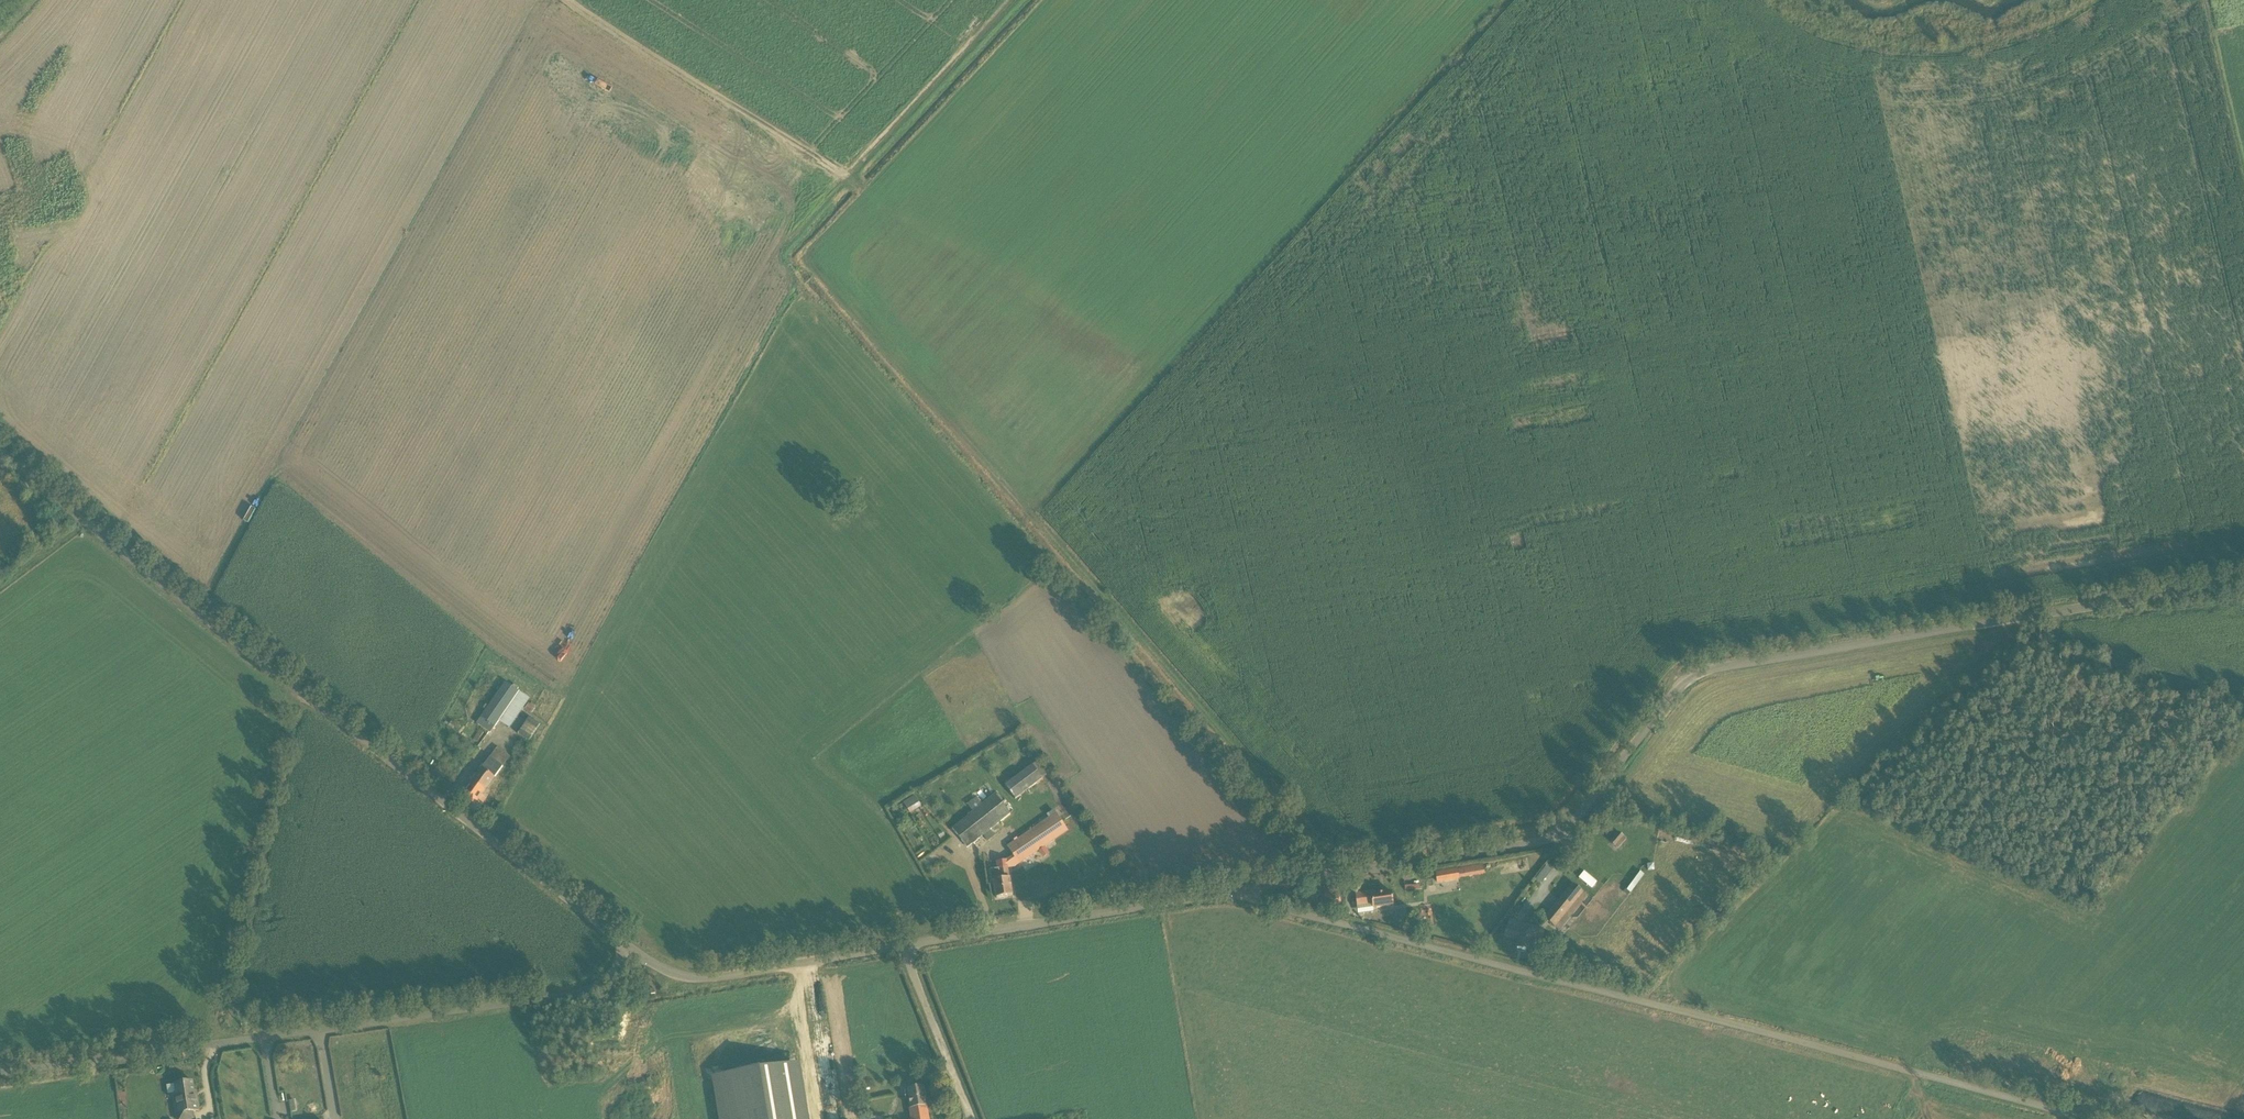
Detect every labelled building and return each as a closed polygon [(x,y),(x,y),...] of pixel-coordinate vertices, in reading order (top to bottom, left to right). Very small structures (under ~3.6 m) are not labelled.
[(483,709),(486,710),(479,722),(492,731),(518,691),(505,682),(489,707),(486,705),(483,709)] [(528,742),(540,725),(529,717),(517,733),(528,742)] [(497,748),(473,781),(462,795),(475,805),(479,799),(483,803),(486,798),(482,795),(510,757),(497,748)] [(1005,786),(1015,800),(1050,774),(1039,760),(1005,786)] [(915,795),(904,803),(911,813),(922,806),(915,795)] [(967,848),(1010,814),(995,795),(952,829),(967,848)] [(1019,863),(1068,830),(1056,814),(1008,847),(1019,863)] [(1618,832),(1610,842),(1616,847),(1618,848),(1626,839),(1624,837),(1618,832)] [(1463,867),(1464,878),(1485,875),(1483,864),(1463,867)] [(1542,884),(1551,870),(1544,865),(1536,880),(1542,884)] [(992,882),(994,882),(997,898),(1012,896),(1009,878),(1007,867),(990,870),(992,882)] [(1437,882),(1459,879),(1457,870),(1436,874),(1437,882)] [(1583,871),(1578,878),(1592,889),(1598,881),(1583,871)] [(1583,893),(1573,885),(1545,919),(1555,927),(1583,893)] [(1340,905),(1339,898),(1337,891),(1324,892),(1326,907),(1340,905)] [(1356,894),(1357,906),(1372,904),(1373,909),(1393,906),(1391,892),(1374,895),(1374,891),(1356,894)] [(1519,939),(1517,948),(1531,952),(1535,937),(1541,938),(1543,929),(1529,926),(1528,933),(1507,928),(1505,936),(1519,939)] [(716,1086),(721,1118),(807,1118),(799,1072),(788,1064),(724,1075),(716,1086)] [(176,1084),(177,1093),(175,1094),(179,1118),(194,1118),(193,1112),(200,1111),(197,1097),(195,1097),(193,1082),(176,1084)] [(908,1090),(911,1108),(910,1108),(911,1118),(929,1118),(927,1106),(924,1087),(908,1090)] [(288,1100),(291,1110),(297,1109),(294,1098),(288,1100)]
